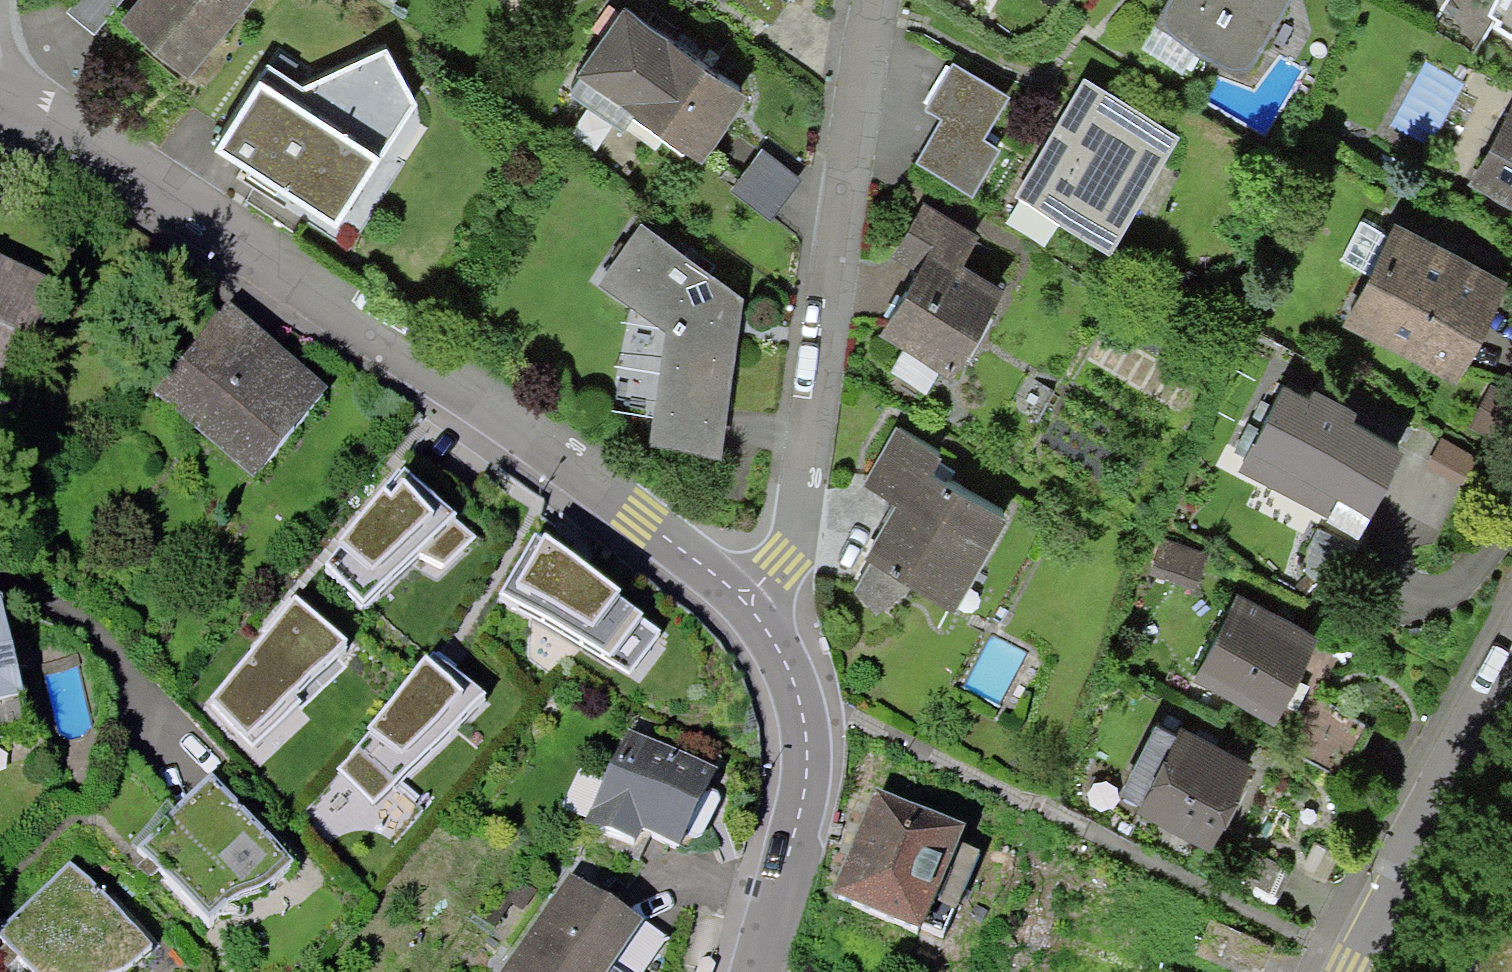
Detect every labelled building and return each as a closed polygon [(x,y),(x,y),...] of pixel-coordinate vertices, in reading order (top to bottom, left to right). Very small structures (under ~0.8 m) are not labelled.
[(95,27),(118,0),(78,0),(72,7),(95,27)] [(176,74),(239,0),(141,0),(124,21),(149,42),(144,48),(176,74)] [(1155,16),(1242,66),(1280,0),(1164,0),(1155,16)] [(699,149),(740,90),(624,10),(569,89),(620,124),(634,104),(699,149)] [(377,42),(277,88),(250,70),(207,135),(284,185),(325,124),(335,131),(400,85),(377,42)] [(926,104),(941,112),(979,134),(1004,90),(952,60),(926,104)] [(1170,127),(1084,78),(1020,188),(1107,237),(1170,127)] [(1509,105),(1472,172),(1511,194),(1511,106),(1509,105)] [(995,143),(979,134),(941,112),(917,154),(971,185),(995,143)] [(952,361),(997,282),(957,259),(966,244),(942,230),(949,217),(922,201),(896,245),(921,259),(884,322),(952,361)] [(1342,252),(1375,270),(1355,308),(1450,357),(1494,273),(1399,224),(1395,231),(1363,214),(1342,252)] [(747,294),(645,224),(603,285),(669,330),(653,445),(721,455),(747,294)] [(32,321),(46,328),(60,299),(0,271),(0,389),(32,321)] [(165,391),(205,425),(199,432),(259,483),(295,440),(283,430),(313,394),(224,320),(165,391)] [(1398,442),(1345,415),(1350,406),(1311,385),(1306,395),(1280,381),(1240,457),(1358,518),(1398,442)] [(900,427),(867,484),(900,503),(869,556),(950,603),(1002,511),(929,469),(940,450),(900,427)] [(456,512),(404,468),(386,489),(384,485),(336,540),(341,545),(326,561),(364,602),(422,555),(445,565),(476,535),(451,518),(456,512)] [(1354,544),(1316,526),(1306,548),(1308,568),(1331,590),(1354,544)] [(542,538),(534,533),(501,592),(610,655),(608,659),(632,672),(661,631),(640,616),(643,611),(617,595),(621,590),(545,532),(542,538)] [(1202,552),(1161,536),(1151,562),(1192,578),(1202,552)] [(1301,679),(1292,675),(1314,633),(1235,593),(1198,665),(1277,705),(1280,698),(1289,703),(1301,679)] [(346,639),(295,594),(208,700),(252,745),(302,701),(292,691),(346,639)] [(30,732),(4,617),(0,618),(0,739),(30,732)] [(480,691),(435,651),(429,657),(427,656),(366,723),(373,730),(337,770),(377,805),(480,691)] [(1370,720),(1316,692),(1289,744),(1343,772),(1370,720)] [(1248,763),(1179,728),(1177,732),(1159,723),(1128,786),(1145,794),(1142,800),(1210,835),(1248,763)] [(677,851),(710,786),(629,746),(588,828),(632,850),(641,833),(677,851)] [(259,910),(296,875),(212,787),(138,858),(213,935),(250,900),(259,910)] [(957,840),(877,807),(838,900),(917,934),(919,929),(943,939),(977,858),(953,848),(957,840)] [(1240,841),(1227,868),(1279,893),(1292,867),(1240,841)] [(155,960),(71,873),(0,941),(0,945),(26,971),(143,971),(155,960)] [(633,933),(573,890),(514,971),(605,971),(633,933)]
